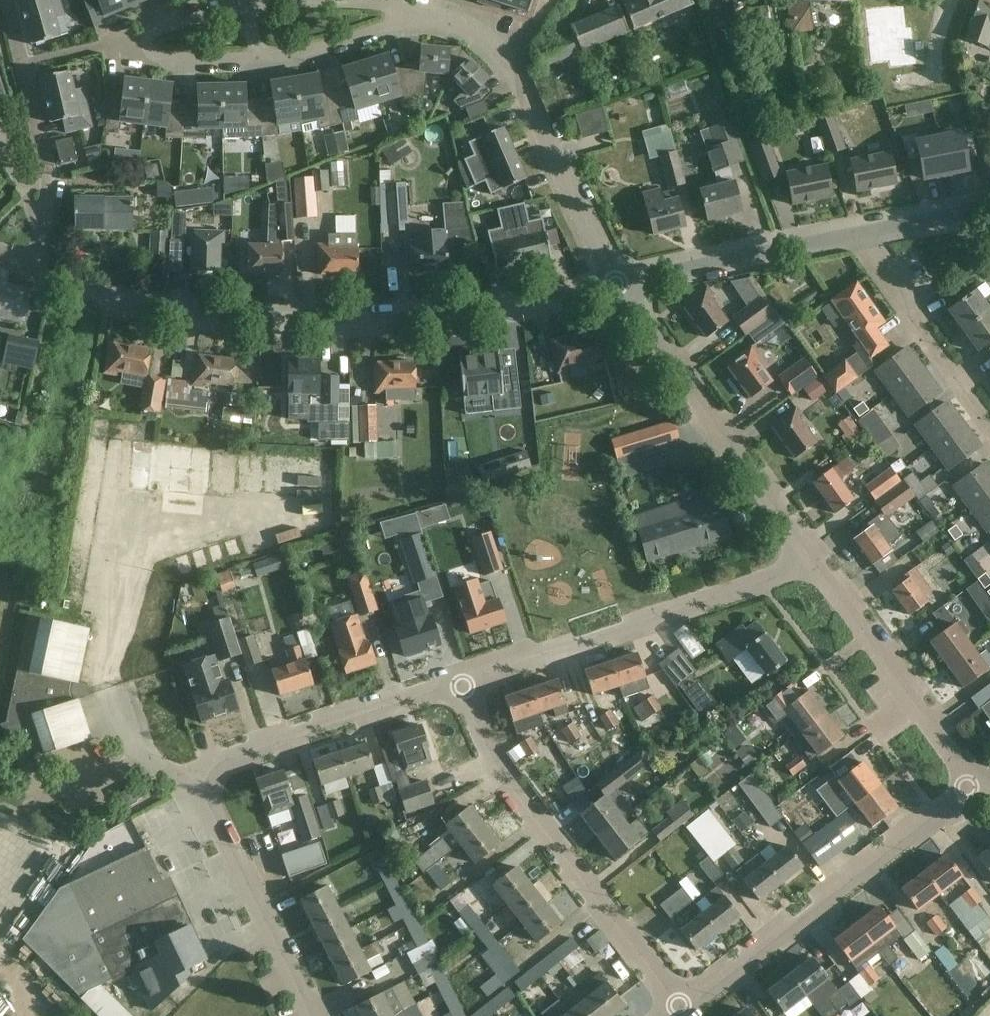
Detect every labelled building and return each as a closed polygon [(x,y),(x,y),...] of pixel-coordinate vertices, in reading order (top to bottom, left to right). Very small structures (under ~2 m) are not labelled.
[(58,0),(22,0),(18,1),(31,45),(59,37),(54,18),(63,16),(58,0)] [(126,8),(123,0),(82,0),(84,3),(93,26),(106,20),(105,17),(126,8)] [(126,8),(146,0),(123,0),(126,8)] [(476,2),(499,10),(501,5),(528,13),(532,0),(477,0),(476,2)] [(633,30),(692,5),(690,0),(622,0),(633,30)] [(813,30),(809,0),(794,2),(794,6),(786,7),(792,34),(813,30)] [(989,49),(989,5),(978,0),(963,39),(989,49)] [(904,3),(864,7),(870,66),(872,65),(871,63),(889,62),(889,66),(917,63),(914,39),(913,39),(911,26),(906,27),(904,3)] [(767,6),(737,12),(741,28),(771,22),(767,6)] [(627,33),(617,7),(570,27),(570,29),(533,53),(541,69),(627,33)] [(732,42),(716,48),(720,60),(736,54),(732,42)] [(407,73),(415,100),(424,96),(426,71),(447,73),(449,74),(461,48),(448,47),(447,50),(420,48),(419,69),(407,73)] [(461,48),(449,74),(450,74),(451,75),(450,77),(463,91),(452,101),(460,110),(465,108),(469,118),(489,111),(484,100),(476,91),(487,81),(468,61),(471,58),(461,48)] [(365,63),(377,104),(399,97),(401,104),(415,100),(407,73),(394,77),(388,56),(365,63)] [(349,92),(335,95),(342,125),(358,121),(355,110),(377,104),(365,63),(342,70),(349,92)] [(73,91),(69,72),(39,79),(50,123),(62,120),(65,133),(91,127),(82,89),(73,91)] [(294,79),(300,122),(302,133),(342,125),(335,95),(321,98),(317,75),(294,79)] [(120,122),(143,125),(148,82),(124,79),(121,101),(108,100),(105,128),(119,130),(120,122)] [(274,106),(259,107),(262,137),(278,136),(287,134),(285,124),(300,122),(294,79),(270,83),(274,106)] [(148,82),(143,125),(165,128),(165,138),(181,139),(183,109),(169,108),(172,85),(148,82)] [(245,139),(262,137),(259,107),(245,108),(245,85),(221,86),(221,129),(222,129),(222,140),(245,139)] [(221,129),(221,86),(197,86),(197,109),(183,109),(181,139),(206,140),(206,129),(221,129)] [(421,101),(419,106),(422,111),(427,112),(432,110),(433,105),(430,100),(425,98),(421,101)] [(930,100),(917,103),(919,115),(933,112),(930,100)] [(608,131),(602,108),(575,115),(581,139),(608,131)] [(742,161),(724,112),(707,118),(711,128),(709,129),(715,146),(705,150),(718,186),(699,191),(707,221),(741,213),(729,166),(742,161)] [(844,149),(830,112),(816,117),(830,154),(844,149)] [(762,125),(758,114),(742,120),(746,131),(762,125)] [(463,160),(457,163),(458,170),(461,176),(469,173),(515,153),(504,127),(468,142),(473,155),(463,160)] [(674,151),(669,131),(644,138),(649,159),(660,156),(668,188),(684,184),(675,151),(674,151)] [(343,132),(324,136),(328,156),(348,151),(343,132)] [(956,134),(938,137),(945,175),(954,173),(958,172),(967,170),(965,159),(977,156),(971,133),(966,134),(960,135),(960,133),(956,134)] [(900,137),(903,146),(908,160),(919,158),(923,179),(945,175),(938,137),(917,141),(916,134),(900,137)] [(77,162),(71,138),(55,142),(60,165),(77,162)] [(412,152),(403,138),(382,152),(391,166),(412,152)] [(780,175),(766,138),(751,143),(765,181),(780,175)] [(98,164),(101,144),(84,148),(88,165),(98,164)] [(469,173),(461,176),(467,189),(475,185),(485,181),(490,194),(526,179),(515,153),(469,173)] [(895,185),(889,154),(850,161),(856,192),(895,185)] [(345,186),(342,160),(330,162),(333,187),(345,186)] [(156,164),(143,167),(145,179),(159,176),(156,164)] [(831,197),(825,166),(786,174),(792,205),(831,197)] [(328,190),(327,170),(312,171),(313,177),(294,178),(297,218),(317,217),(315,191),(328,190)] [(249,176),(224,177),(224,195),(249,189),(249,176)] [(294,241),(289,177),(276,182),(278,205),(269,206),(266,246),(240,245),(239,273),(281,274),(282,246),(281,246),(281,242),(294,241)] [(406,182),(379,184),(381,232),(409,230),(406,182)] [(213,203),(211,187),(173,191),(175,207),(213,203)] [(379,187),(370,187),(371,206),(380,205),(379,187)] [(676,199),(673,190),(660,193),(660,190),(643,195),(653,235),(684,227),(677,199),(676,199)] [(74,199),(74,200),(74,229),(132,229),(132,200),(74,199)] [(524,203),(510,206),(523,263),(551,257),(542,218),(528,221),(524,203)] [(496,270),(523,263),(510,206),(496,209),(501,228),(487,231),(496,270)] [(172,211),(171,224),(185,225),(185,212),(172,211)] [(356,234),(355,217),(335,217),(336,234),(328,234),(328,245),(317,245),(317,275),(357,274),(357,234),(356,234)] [(417,242),(405,243),(406,253),(407,273),(429,271),(433,277),(441,276),(444,270),(448,270),(446,250),(446,244),(473,242),(470,226),(416,230),(417,242)] [(166,231),(152,230),(151,255),(165,255),(166,231)] [(223,232),(193,231),(192,272),(218,272),(219,243),(223,243),(223,232)] [(0,271),(0,309),(24,314),(25,310),(29,291),(3,285),(6,273),(0,271)] [(857,283),(831,301),(870,357),(886,346),(875,329),(883,323),(857,285),(858,284),(857,283)] [(964,332),(989,313),(989,311),(981,299),(989,293),(989,290),(985,283),(947,310),(948,311),(949,311),(964,332)] [(714,297),(706,287),(682,305),(706,338),(727,323),(710,300),(714,297)] [(759,300),(734,318),(745,334),(763,322),(771,316),(771,315),(759,300)] [(789,308),(779,315),(789,328),(798,321),(789,308)] [(771,316),(763,322),(771,333),(784,324),(776,312),(771,315),(771,316)] [(964,332),(978,350),(977,351),(977,352),(989,343),(989,313),(964,332)] [(591,335),(551,344),(557,373),(568,371),(567,367),(568,367),(592,362),(596,361),(591,335)] [(5,351),(3,363),(34,369),(39,342),(24,339),(21,354),(5,351)] [(150,350),(110,343),(105,373),(115,375),(116,372),(145,377),(150,350)] [(742,354),(726,366),(750,398),(766,386),(772,383),(761,369),(754,359),(758,356),(751,347),(742,354)] [(892,393),(923,371),(906,349),(876,371),(892,393)] [(499,354),(459,358),(463,398),(490,395),(491,395),(492,403),(493,411),(521,408),(517,372),(501,374),(499,354)] [(236,360),(195,356),(192,386),(203,387),(204,383),(232,386),(236,360)] [(288,359),(287,394),(288,394),(288,419),(307,419),(307,423),(337,423),(338,379),(338,376),(334,376),(320,376),(320,360),(288,359)] [(783,374),(778,378),(790,394),(816,376),(805,359),(783,374)] [(846,361),(822,377),(834,394),(857,378),(846,361)] [(415,400),(414,362),(374,363),(375,393),(385,393),(385,401),(415,400)] [(923,371),(892,393),(909,415),(939,393),(923,371)] [(822,377),(805,390),(814,402),(831,390),(822,377)] [(565,405),(561,382),(534,387),(538,410),(565,405)] [(845,388),(837,393),(844,402),(851,397),(845,388)] [(166,397),(165,408),(206,412),(208,393),(190,391),(189,400),(166,397)] [(235,406),(237,394),(227,392),(225,405),(235,406)] [(270,396),(264,406),(276,406),(270,396)] [(862,402),(853,409),(858,417),(868,410),(862,402)] [(933,447),(963,425),(946,403),(916,425),(933,447)] [(376,442),(375,405),(352,406),(354,443),(376,442)] [(579,415),(577,406),(538,414),(540,423),(541,433),(544,432),(547,449),(585,441),(579,415)] [(253,411),(223,407),(221,420),(251,424),(253,411)] [(802,417),(795,408),(771,426),(795,459),(816,443),(799,420),(802,417)] [(871,410),(857,420),(876,446),(890,436),(871,410)] [(18,411),(15,424),(21,425),(24,412),(18,411)] [(490,470),(492,421),(449,419),(447,469),(490,470)] [(685,460),(673,422),(611,441),(622,479),(685,460)] [(979,447),(963,425),(933,447),(949,469),(979,447)] [(856,427),(841,437),(847,445),(861,434),(856,427)] [(511,456),(493,462),(494,464),(495,470),(498,477),(531,467),(526,451),(511,456)] [(861,463),(853,453),(812,483),(835,514),(853,501),(838,480),(861,463)] [(292,483),(293,458),(269,457),(268,482),(292,483)] [(900,458),(890,466),(891,467),(896,474),(906,467),(900,458)] [(970,509),(989,494),(989,472),(985,464),(954,487),(970,509)] [(891,467),(864,486),(875,501),(901,482),(896,474),(891,467)] [(912,473),(903,480),(918,500),(919,500),(926,495),(937,486),(929,475),(919,482),(912,473)] [(875,501),(874,501),(882,513),(886,518),(888,516),(915,497),(903,480),(901,482),(875,501)] [(718,506),(713,487),(693,492),(697,504),(636,523),(647,560),(729,535),(720,505),(718,506)] [(970,509),(986,531),(989,528),(989,494),(970,509)] [(926,496),(918,502),(926,511),(933,506),(934,505),(926,496)] [(315,512),(318,521),(338,515),(335,506),(315,512)] [(423,510),(414,512),(420,529),(428,526),(423,510)] [(868,529),(854,540),(872,565),(888,553),(890,552),(886,546),(893,542),(901,535),(888,516),(886,518),(882,513),(865,525),(868,529)] [(955,525),(947,531),(954,541),(962,535),(955,525)] [(353,546),(349,532),(318,542),(323,556),(353,546)] [(472,538),(484,576),(500,571),(502,570),(489,532),(487,533),(472,538)] [(422,533),(399,540),(414,584),(436,577),(422,533)] [(948,544),(941,549),(947,558),(954,552),(948,544)] [(279,554),(268,558),(273,571),(284,567),(279,554)] [(931,592),(913,569),(903,576),(906,580),(891,591),(909,615),(927,602),(924,597),(931,592)] [(235,588),(229,570),(216,575),(222,592),(235,588)] [(977,579),(984,589),(989,585),(989,580),(985,573),(977,579)] [(466,582),(454,586),(469,633),(506,621),(499,599),(497,600),(492,586),(490,581),(484,582),(478,585),(476,579),(466,582)] [(377,610),(368,584),(352,590),(361,616),(377,610)] [(393,600),(402,626),(397,628),(406,654),(408,654),(409,657),(425,652),(424,649),(442,643),(433,616),(429,617),(420,591),(393,600)] [(240,655),(224,605),(213,609),(217,621),(207,624),(220,661),(240,655)] [(945,630),(954,624),(942,607),(933,613),(945,630)] [(297,628),(306,625),(301,612),(292,615),(297,628)] [(5,723),(71,702),(68,692),(70,682),(77,684),(89,629),(29,617),(30,615),(28,615),(5,723)] [(365,642),(357,616),(331,624),(340,651),(338,651),(345,674),(375,664),(368,641),(365,642)] [(929,642),(946,665),(971,647),(964,637),(970,633),(960,620),(929,642)] [(742,627),(716,646),(728,663),(740,654),(745,650),(766,677),(770,674),(786,662),(764,634),(763,634),(755,624),(745,631),(742,627)] [(302,660),(294,634),(283,638),(286,650),(285,650),(289,665),(270,671),(279,696),(313,685),(305,660),(302,660)] [(261,661),(253,635),(237,640),(246,666),(261,661)] [(946,665),(963,688),(988,670),(986,668),(989,665),(989,657),(986,651),(978,657),(971,647),(946,665)] [(696,672),(678,648),(666,658),(678,674),(684,681),(696,672)] [(610,662),(618,686),(622,697),(648,688),(637,653),(610,662)] [(222,682),(213,656),(183,665),(192,692),(190,693),(200,722),(238,710),(228,680),(222,682)] [(666,658),(658,664),(676,687),(679,685),(684,681),(678,674),(666,658)] [(591,695),(618,686),(610,662),(583,671),(591,695)] [(557,680),(531,689),(539,713),(553,708),(555,716),(568,712),(557,680)] [(701,683),(686,695),(695,707),(710,695),(701,683)] [(800,732),(801,733),(825,715),(808,691),(799,698),(789,686),(760,708),(770,720),(775,716),(793,738),(800,732)] [(539,713),(531,689),(504,698),(516,734),(543,725),(539,713)] [(660,710),(660,709),(652,696),(633,707),(642,722),(649,717),(660,710)] [(5,723),(0,725),(0,726),(7,748),(29,741),(35,757),(91,739),(78,699),(71,702),(5,723)] [(980,708),(989,721),(989,701),(980,708)] [(619,723),(610,710),(599,717),(607,730),(619,723)] [(842,737),(825,715),(801,733),(810,744),(802,750),(810,761),(842,737)] [(572,723),(562,730),(570,743),(580,736),(572,723)] [(420,725),(392,735),(398,754),(399,755),(404,771),(409,769),(419,766),(430,762),(425,747),(427,746),(420,725)] [(538,751),(530,737),(519,744),(528,757),(538,751)] [(339,752),(347,776),(373,767),(365,744),(339,752)] [(758,758),(750,746),(737,755),(746,767),(758,758)] [(642,748),(617,767),(628,781),(653,762),(642,748)] [(347,776),(339,752),(312,761),(320,785),(347,776)] [(806,765),(799,756),(785,766),(792,775),(806,765)] [(835,776),(816,790),(817,790),(820,788),(825,795),(822,797),(837,817),(855,804),(879,786),(862,763),(846,775),(838,781),(835,776)] [(293,800),(283,771),(255,780),(262,801),(263,801),(267,815),(291,807),(303,842),(320,837),(306,795),(293,800)] [(782,817),(750,774),(737,784),(770,827),(782,817)] [(576,777),(564,786),(573,800),(585,792),(576,777)] [(433,804),(425,781),(399,790),(407,812),(433,804)] [(399,802),(392,782),(368,790),(373,805),(385,801),(386,806),(399,802)] [(879,786),(855,804),(860,811),(872,827),(896,809),(879,786)] [(597,838),(622,819),(621,818),(631,811),(615,789),(605,797),(604,796),(579,815),(597,838)] [(344,815),(338,800),(316,807),(324,831),(335,827),(332,819),(344,815)] [(693,815),(682,800),(666,812),(669,817),(652,831),(660,841),(693,815)] [(424,873),(426,871),(436,864),(460,844),(483,826),(468,807),(445,825),(451,832),(414,861),(424,873)] [(708,810),(685,828),(698,843),(698,844),(702,850),(712,862),(721,856),(732,847),(735,845),(708,810)] [(744,812),(732,821),(740,830),(751,822),(744,812)] [(813,836),(802,844),(807,851),(819,867),(862,835),(850,819),(845,812),(813,836)] [(627,826),(622,819),(597,838),(615,860),(649,833),(638,818),(627,826)] [(805,824),(793,832),(802,844),(813,836),(805,824)] [(498,845),(483,826),(460,844),(475,863),(498,845)] [(397,829),(382,837),(391,855),(406,847),(397,829)] [(294,850),(281,855),(288,877),(327,864),(319,842),(294,850)] [(757,854),(780,884),(802,866),(786,846),(765,863),(757,854)] [(59,888),(22,940),(79,995),(100,985),(112,979),(90,935),(169,898),(146,847),(59,888)] [(733,847),(722,856),(732,869),(744,860),(733,847)] [(695,856),(700,862),(698,864),(713,882),(722,875),(712,862),(702,850),(695,856)] [(980,858),(979,857),(978,858),(989,874),(989,850),(980,858)] [(758,901),(780,884),(757,854),(735,872),(758,901)] [(384,856),(373,862),(384,884),(395,878),(384,856)] [(923,873),(939,893),(961,876),(945,856),(923,873)] [(450,883),(436,864),(426,871),(441,890),(450,883)] [(507,904),(531,886),(516,867),(492,885),(507,904)] [(916,911),(939,893),(923,873),(901,890),(916,911)] [(395,905),(406,899),(395,878),(384,884),(395,904),(395,905)] [(300,900),(311,922),(338,908),(326,886),(300,900)] [(507,904),(522,923),(545,905),(531,886),(507,904)] [(693,901),(682,887),(659,905),(670,918),(693,901)] [(711,906),(702,913),(717,933),(739,916),(727,900),(724,896),(716,887),(704,896),(711,906)] [(971,888),(948,905),(981,947),(989,940),(989,938),(985,932),(989,929),(989,920),(977,904),(981,901),(971,888)] [(473,931),(482,924),(459,894),(442,907),(451,919),(459,913),(473,931)] [(169,898),(90,935),(112,979),(131,970),(163,954),(157,941),(184,929),(169,898)] [(417,921),(406,899),(395,905),(406,926),(417,921)] [(545,905),(522,923),(537,942),(560,924),(545,905)] [(878,907),(856,924),(878,953),(888,966),(897,958),(896,957),(888,946),(894,941),(901,936),(894,927),(891,923),(878,907)] [(338,908),(311,922),(321,943),(348,929),(338,908)] [(695,918),(680,931),(695,950),(717,933),(702,913),(695,918)] [(947,927),(937,915),(926,923),(935,936),(947,927)] [(417,948),(428,942),(417,921),(406,926),(417,948)] [(482,924),(473,931),(474,932),(488,949),(497,942),(483,925),(482,924)] [(878,953),(856,924),(834,941),(856,970),(878,953)] [(163,954),(131,970),(151,1010),(175,988),(189,975),(186,969),(206,960),(196,939),(190,926),(184,929),(157,941),(163,954)] [(321,943),(332,964),(359,950),(348,929),(321,943)] [(915,931),(904,940),(918,959),(930,950),(915,931)] [(571,938),(552,953),(571,977),(574,974),(570,969),(583,959),(575,950),(578,947),(571,938)] [(412,964),(433,953),(438,951),(432,940),(428,942),(417,948),(407,953),(412,964)] [(359,950),(332,964),(343,986),(370,972),(365,961),(383,952),(377,941),(359,950)] [(495,975),(479,987),(487,997),(519,971),(497,942),(488,949),(480,956),(495,975)] [(14,953),(0,943),(0,973),(14,953)] [(982,997),(942,947),(933,954),(974,1004),(982,997)] [(418,975),(428,970),(439,964),(433,953),(412,964),(418,975)] [(571,977),(552,953),(533,967),(540,976),(547,971),(551,976),(562,967),(570,977),(571,977)] [(860,998),(848,982),(836,991),(812,958),(789,975),(805,996),(805,995),(821,1015),(831,1015),(847,1004),(849,1007),(860,998)] [(428,970),(439,991),(450,985),(439,964),(428,970)] [(879,978),(869,966),(848,982),(860,998),(870,991),(867,987),(879,978)] [(540,976),(533,967),(514,982),(521,991),(540,976)] [(587,998),(601,1015),(612,1015),(625,1006),(598,973),(580,987),(588,997),(587,998)] [(779,1008),(783,1013),(805,996),(789,975),(767,992),(779,1008)] [(450,985),(439,991),(450,1012),(442,1015),(465,1015),(450,985)] [(508,987),(488,1002),(494,1013),(515,997),(508,987)] [(80,998),(98,1015),(132,1015),(103,988),(80,998)] [(403,1009),(392,988),(354,1007),(359,1015),(390,1015),(403,1009)] [(568,1012),(571,1015),(601,1015),(587,998),(568,1012)] [(494,1013),(488,1002),(470,1015),(490,1015),(494,1013)]
